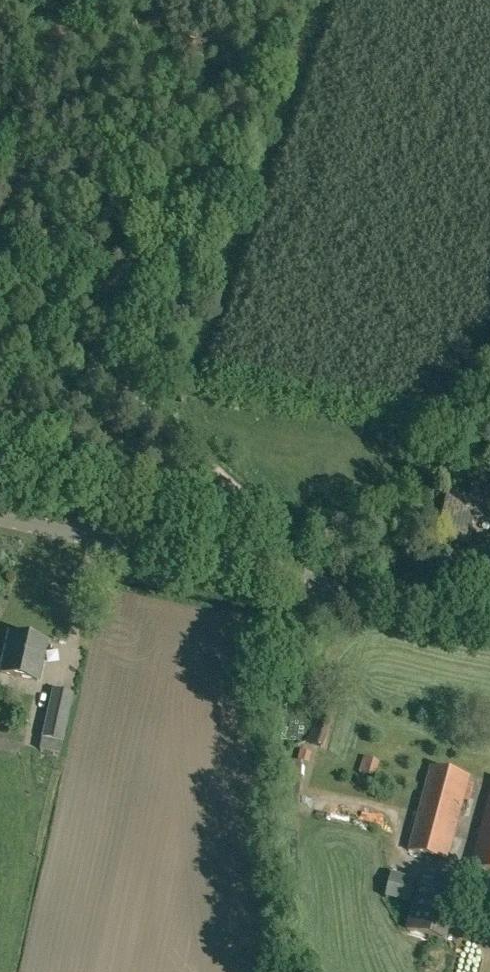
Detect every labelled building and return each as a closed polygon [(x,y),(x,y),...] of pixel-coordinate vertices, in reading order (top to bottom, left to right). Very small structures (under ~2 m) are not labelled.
[(487,485),(474,482),(471,496),(449,491),(438,536),(469,543),(475,517),(489,520),(489,485),(487,485)] [(9,631),(0,671),(37,680),(46,639),(9,631)] [(72,694),(51,690),(39,750),(60,754),(72,694)] [(322,746),(333,711),(316,707),(306,741),(322,746)] [(300,748),(298,757),(308,759),(310,750),(300,748)] [(377,777),(380,761),(364,757),(360,773),(377,777)] [(431,765),(408,850),(448,861),(471,776),(431,765)] [(470,867),(489,872),(489,792),(470,867)] [(460,893),(418,881),(406,929),(448,941),(460,893)] [(489,959),(465,955),(462,971),(487,971),(489,959)]
